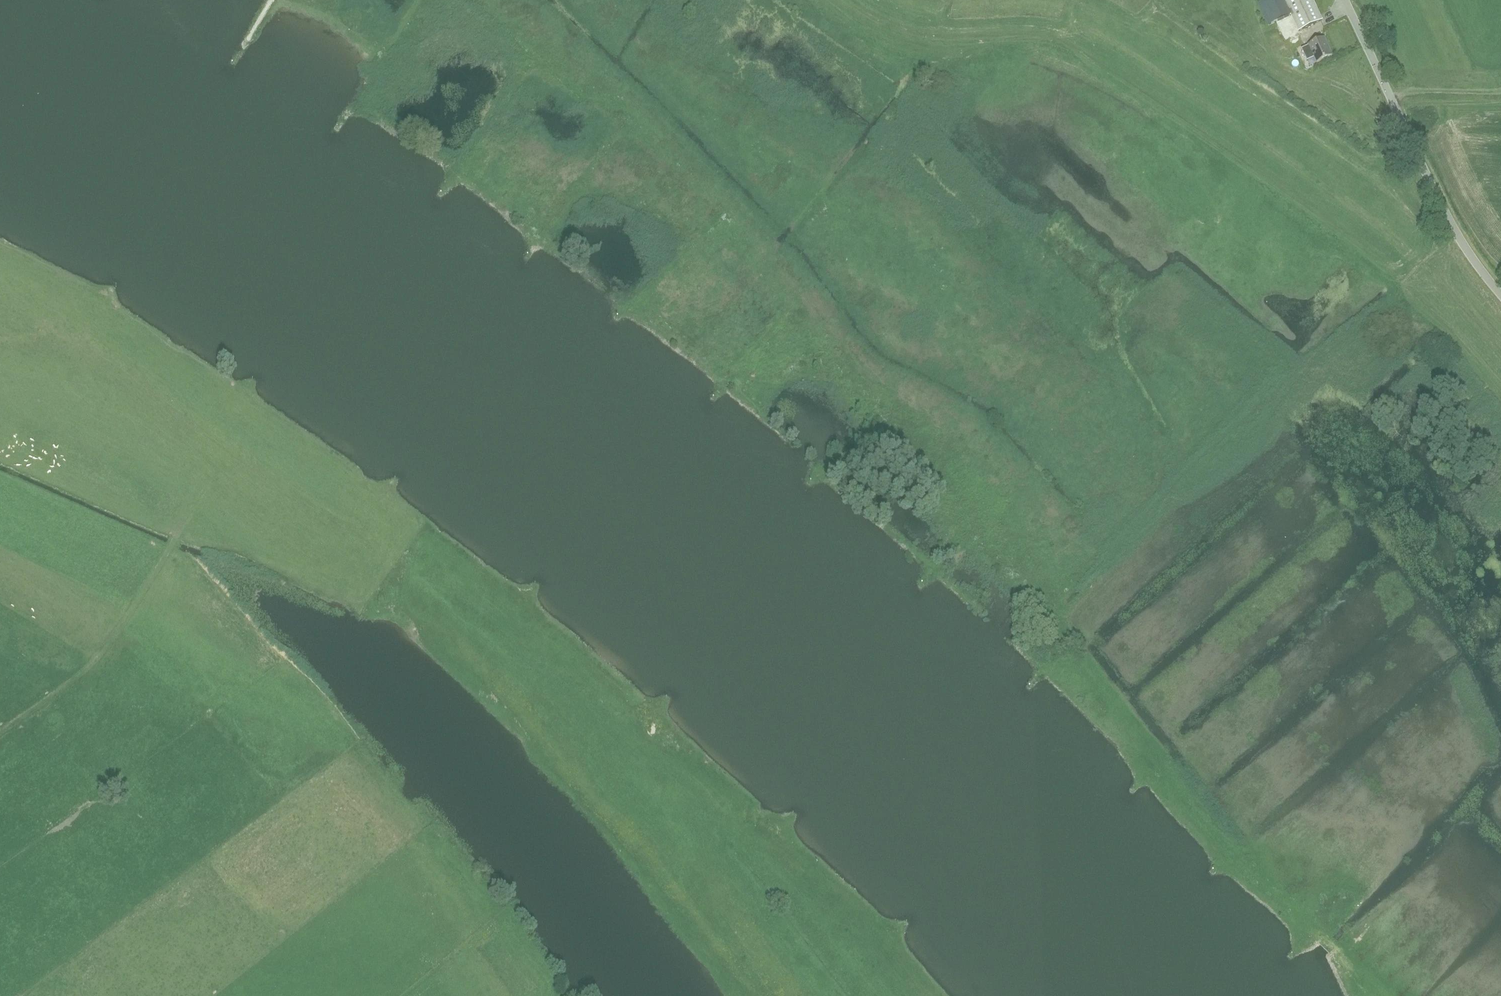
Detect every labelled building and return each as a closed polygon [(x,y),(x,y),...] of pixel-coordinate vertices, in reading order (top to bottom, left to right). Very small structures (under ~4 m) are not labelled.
[(1257,3),(1268,25),(1290,14),(1298,30),(1323,19),(1314,0),(1262,0),(1257,3)] [(1332,56),(1324,39),(1309,46),(1312,52),(1309,53),(1312,58),(1314,57),(1317,63),(1332,56)]
